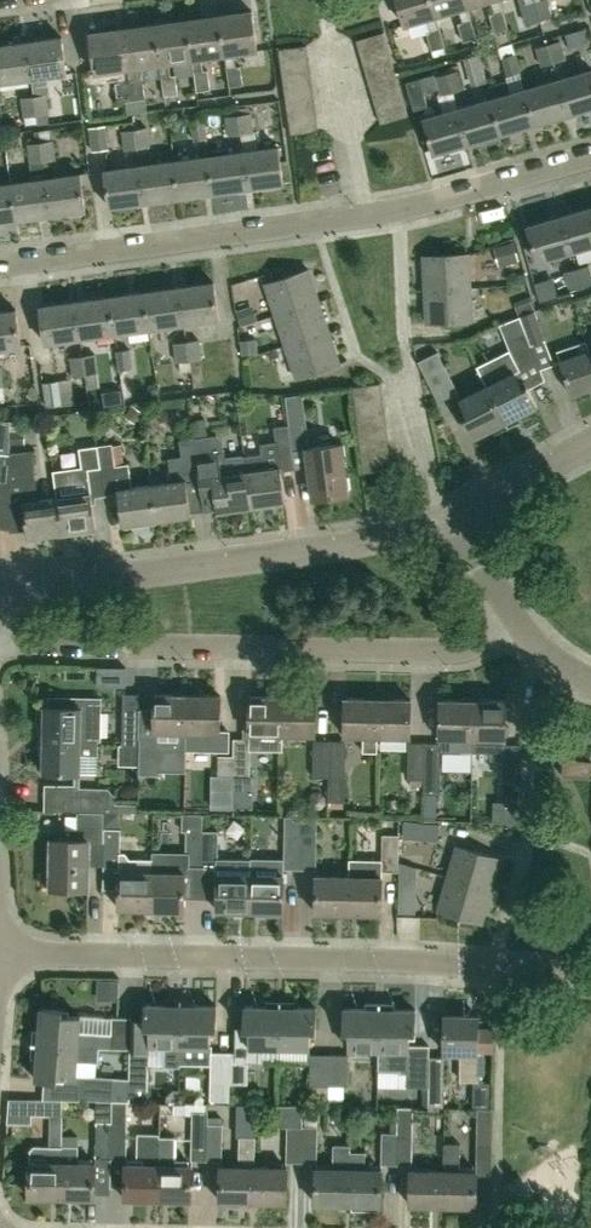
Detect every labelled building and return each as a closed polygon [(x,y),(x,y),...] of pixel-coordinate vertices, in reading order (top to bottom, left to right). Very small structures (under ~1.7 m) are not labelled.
[(438,14),(433,0),(399,0),(406,24),(427,17),(437,15),(438,14)] [(438,14),(459,8),(468,6),(467,0),(433,0),(438,14)] [(534,0),(526,3),(522,4),(527,23),(540,19),(534,0)] [(540,19),(553,15),(549,0),(534,0),(540,19)] [(490,13),(495,32),(509,28),(503,9),(494,12),(490,13)] [(220,17),(225,53),(235,52),(259,49),(253,10),(220,14),(220,17)] [(190,21),(195,57),(202,57),(225,53),(220,17),(190,21)] [(464,41),(477,37),(471,18),(462,21),(458,22),(464,41)] [(170,61),(193,58),(195,57),(190,21),(157,26),(162,62),(160,62),(165,95),(178,93),(176,74),(171,75),(170,61)] [(133,99),(146,98),(144,80),(147,79),(145,64),(160,62),(162,62),(157,26),(123,30),(131,80),(133,99)] [(427,31),(432,50),(445,46),(440,27),(431,30),(427,31)] [(119,68),(129,67),(123,30),(123,28),(91,33),(96,71),(119,68)] [(362,53),(390,45),(385,30),(358,39),(362,53)] [(28,40),(33,77),(36,95),(47,93),(51,93),(48,75),(68,73),(63,36),(28,40)] [(549,43),(555,62),(567,59),(561,39),(549,43)] [(33,77),(28,40),(0,44),(0,82),(33,77)] [(281,62),(310,58),(308,43),(279,47),(281,62)] [(542,66),(555,62),(549,43),(536,46),(542,66)] [(366,67),(394,58),(390,45),(362,53),(366,67)] [(508,75),(521,71),(516,52),(502,56),(508,75)] [(283,76),(312,72),(310,58),(281,62),(283,76)] [(370,80),(398,72),(394,58),(366,67),(370,80)] [(237,65),(227,67),(230,86),(244,84),(241,65),(237,65)] [(454,91),(466,87),(461,68),(448,72),(454,91)] [(572,74),(559,77),(569,113),(590,107),(590,68),(572,74)] [(194,71),(197,91),(211,89),(208,69),(194,71)] [(285,90),(314,86),(312,72),(283,76),(285,90)] [(374,94),(402,86),(398,72),(370,80),(374,94)] [(441,94),(454,91),(448,72),(436,75),(441,94)] [(536,122),(569,113),(559,77),(526,87),(536,122)] [(119,101),(133,99),(131,80),(121,82),(116,82),(119,101)] [(287,104),(316,100),(314,86),(285,90),(287,104)] [(378,108),(406,100),(402,86),(374,94),(378,108)] [(502,132),(536,122),(526,87),(492,97),(502,132)] [(39,114),(50,113),(47,93),(36,95),(39,114)] [(37,124),(36,115),(39,114),(36,95),(22,97),(24,116),(25,116),(26,125),(37,124)] [(469,142),(502,132),(492,97),(459,106),(469,142)] [(289,119),(318,115),(316,100),(287,104),(289,119)] [(382,122),(410,114),(406,100),(378,108),(382,122)] [(435,151),(469,142),(459,106),(425,116),(435,151)] [(238,114),(241,134),(254,132),(252,112),(238,114)] [(228,135),(241,134),(238,114),(226,116),(228,135)] [(291,134),(320,130),(318,115),(289,119),(291,134)] [(194,140),(208,138),(205,118),(191,120),(194,140)] [(93,150),(109,148),(106,124),(89,127),(93,150)] [(138,148),(151,146),(148,126),(135,128),(138,148)] [(125,150),(138,148),(135,128),(122,130),(125,150)] [(44,161),(57,159),(54,139),(42,141),(44,161)] [(44,161),(42,141),(28,143),(30,163),(43,161),(44,161)] [(243,150),(239,151),(245,187),(285,181),(280,145),(257,148),(243,150)] [(211,192),(245,187),(239,151),(206,155),(211,192)] [(345,152),(322,154),(323,165),(346,162),(345,152)] [(178,197),(211,192),(206,155),(173,160),(178,197)] [(145,201),(178,197),(173,160),(140,165),(145,201)] [(111,206),(145,201),(140,165),(106,169),(111,206)] [(51,214),(87,210),(82,173),(46,178),(51,214)] [(12,182),(17,219),(51,214),(46,178),(12,182)] [(17,219),(12,182),(0,184),(0,221),(17,219)] [(590,244),(590,206),(563,214),(573,249),(590,244)] [(539,259),(573,249),(563,214),(529,224),(539,259)] [(514,241),(495,247),(500,265),(519,259),(514,241)] [(426,287),(472,285),(471,252),(425,253),(426,287)] [(578,267),(583,286),(590,284),(590,269),(589,264),(578,267)] [(583,286),(578,267),(564,271),(570,290),(583,286)] [(276,314),(320,300),(310,268),(266,282),(276,314)] [(185,323),(220,318),(215,281),(180,286),(185,323)] [(428,320),(473,318),(472,285),(426,287),(428,320)] [(150,327),(185,323),(180,286),(145,291),(150,327)] [(116,332),(150,327),(145,291),(111,295),(116,332)] [(81,337),(116,332),(111,295),(76,300),(81,337)] [(519,315),(535,309),(530,296),(514,301),(519,315)] [(46,341),(81,337),(76,300),(41,305),(46,341)] [(286,345),(330,331),(320,300),(276,314),(286,345)] [(241,324),(258,319),(254,305),(237,310),(241,324)] [(22,344),(17,308),(0,310),(0,347),(22,344)] [(532,343),(546,338),(535,310),(521,315),(532,343)] [(532,343),(521,315),(514,318),(500,323),(505,336),(510,349),(516,365),(518,364),(536,357),(531,344),(532,343)] [(327,382),(323,368),(340,362),(330,331),(286,345),(296,376),(302,374),(307,388),(327,382)] [(200,338),(187,340),(190,360),(203,358),(200,338)] [(240,340),(243,355),(259,352),(257,338),(240,340)] [(587,339),(557,349),(572,392),(590,386),(590,349),(590,348),(587,339)] [(190,360),(187,340),(174,342),(177,362),(190,360)] [(119,370),(133,368),(131,348),(117,350),(119,370)] [(477,365),(478,368),(486,384),(488,383),(508,424),(520,418),(518,413),(538,404),(528,383),(522,386),(515,373),(521,370),(518,364),(516,365),(510,349),(477,365)] [(440,402),(459,393),(438,351),(419,360),(440,402)] [(89,388),(100,387),(96,353),(84,355),(89,388)] [(89,388),(84,355),(70,356),(73,378),(43,381),(46,406),(76,402),(74,386),(87,384),(88,389),(89,388)] [(354,399),(382,396),(381,381),(352,384),(354,399)] [(494,431),(508,424),(488,383),(486,384),(461,397),(469,414),(463,417),(473,436),(492,427),(494,431)] [(289,425),(295,469),(296,469),(296,468),(310,466),(315,498),(347,493),(347,488),(350,488),(348,476),(345,476),(342,457),(342,455),(345,454),(344,444),(341,444),(340,442),(308,447),(305,422),(301,394),(285,396),(289,425)] [(356,414),(384,410),(382,396),(354,399),(356,414)] [(126,416),(135,422),(142,411),(134,405),(126,416)] [(358,428),(386,425),(384,410),(356,414),(358,428)] [(192,420),(195,437),(208,435),(206,418),(192,420)] [(253,506),(287,502),(282,470),(295,469),(289,425),(275,427),(277,443),(264,445),(268,467),(248,470),(253,506)] [(360,443),(388,439),(386,425),(358,428),(360,443)] [(11,432),(12,443),(25,443),(25,431),(11,432)] [(158,519),(153,484),(132,486),(129,464),(125,464),(123,444),(122,444),(123,440),(116,434),(110,434),(111,443),(98,445),(101,468),(105,494),(119,492),(124,524),(158,519)] [(195,437),(201,481),(205,512),(218,510),(218,511),(253,506),(248,470),(246,454),(225,457),(224,451),(210,453),(208,435),(195,437)] [(158,519),(192,514),(188,483),(201,481),(195,437),(180,439),(182,457),(170,459),(173,481),(153,484),(158,519)] [(362,457),(390,454),(388,439),(360,443),(362,457)] [(55,473),(63,532),(97,527),(97,526),(109,524),(98,444),(87,446),(90,468),(55,473)] [(63,532),(58,497),(39,499),(32,451),(11,454),(11,463),(10,494),(10,508),(25,507),(27,529),(28,537),(63,532)] [(11,454),(0,452),(0,507),(10,508),(10,494),(11,463),(11,454)] [(364,472),(392,469),(390,454),(362,457),(364,472)] [(127,667),(98,667),(98,686),(126,686),(127,667)] [(187,730),(188,694),(155,693),(155,730),(171,730),(171,743),(187,743),(187,730)] [(220,731),(221,694),(188,694),(187,730),(220,731)] [(283,733),(283,695),(250,694),(249,738),(235,737),(235,774),(250,774),(250,748),(283,749),(283,733)] [(315,733),(316,696),(283,695),(283,733),(315,733)] [(38,724),(45,724),(45,738),(82,739),(96,739),(99,739),(99,697),(50,696),(49,706),(45,706),(45,709),(38,709),(38,724)] [(378,734),(379,697),(345,696),(344,733),(364,733),(363,750),(377,751),(377,734),(378,734)] [(411,734),(412,698),(379,697),(378,734),(411,734)] [(473,751),(473,699),(441,699),(440,735),(452,735),(452,751),(473,751)] [(506,736),(507,700),(473,699),(473,751),(504,752),(503,780),(520,780),(520,743),(506,743),(506,736)] [(140,745),(140,736),(139,736),(139,708),(123,707),(123,744),(140,745)] [(156,773),(156,736),(140,736),(140,745),(140,772),(156,773)] [(235,774),(235,737),(219,737),(219,774),(235,774)] [(82,739),(45,738),(45,772),(82,773),(96,773),(96,755),(96,741),(96,739),(82,739)] [(330,776),(330,740),(314,739),(313,776),(329,776),(330,776)] [(345,801),(346,740),(330,740),(330,776),(329,776),(328,800),(345,801)] [(424,793),(425,742),(409,741),(408,778),(411,778),(411,784),(424,785),(424,792),(424,793)] [(440,742),(425,742),(424,793),(425,793),(437,793),(440,793),(441,751),(440,750),(440,742)] [(590,765),(590,759),(563,756),(562,774),(590,776),(590,765)] [(70,810),(79,810),(104,811),(137,811),(137,803),(117,803),(117,795),(107,787),(77,786),(77,784),(70,784),(70,810)] [(321,792),(314,792),(309,797),(309,804),(314,809),(321,809),(326,804),(326,797),(321,792)] [(104,812),(104,811),(79,810),(79,811),(78,840),(53,839),(53,871),(43,871),(42,885),(53,886),(89,888),(91,840),(103,840),(103,812),(104,812)] [(186,866),(203,866),(204,830),(203,830),(203,814),(187,813),(187,830),(186,852),(153,851),(153,857),(154,857),(153,908),(185,908),(186,871),(186,866)] [(301,868),(302,816),(285,815),(285,868),(301,868)] [(316,869),(317,816),(302,816),(301,868),(316,869)] [(421,840),(423,823),(405,821),(403,838),(421,840)] [(153,858),(130,857),(126,851),(120,850),(121,827),(106,827),(105,864),(119,864),(118,870),(120,870),(119,907),(153,908),(154,857),(153,857),(153,858)] [(218,867),(218,830),(204,830),(203,866),(218,867)] [(398,870),(398,836),(382,835),(382,861),(348,860),(348,874),(350,874),(349,912),(381,912),(382,869),(398,870)] [(492,888),(502,857),(457,844),(447,875),(492,888)] [(218,867),(216,867),(216,874),(218,874),(218,909),(251,910),(252,858),(237,858),(218,857),(218,867)] [(285,868),(285,859),(252,858),(251,910),(284,910),(284,873),(285,873),(285,868)] [(349,912),(350,874),(348,874),(316,873),(316,911),(349,912)] [(483,920),(492,888),(447,875),(438,907),(483,920)] [(98,979),(98,998),(118,999),(118,979),(98,979)] [(181,1063),(182,997),(168,996),(168,1002),(146,1002),(146,1024),(151,1024),(151,1042),(165,1043),(164,1065),(180,1066),(181,1063)] [(217,1026),(218,1004),(197,1003),(197,997),(182,997),(181,1063),(211,1065),(210,1100),(229,1100),(230,1082),(231,1051),(212,1051),(212,1045),(211,1045),(211,1044),(211,1025),(217,1026)] [(259,1045),(281,1045),(282,999),(268,999),(268,1005),(245,1004),(245,1026),(237,1026),(236,1052),(248,1052),(248,1060),(259,1060),(259,1045)] [(317,1028),(317,1006),(296,1005),(297,1000),(282,999),(281,1045),(310,1046),(310,1028),(317,1028)] [(379,1069),(381,1001),(366,1001),(366,1007),(345,1007),(345,1029),(350,1029),(350,1047),(378,1047),(378,1069),(379,1069)] [(407,1084),(428,1084),(428,1056),(428,1044),(410,1044),(410,1030),(417,1030),(417,1008),(396,1008),(396,1001),(381,1001),(379,1069),(399,1069),(399,1072),(407,1072),(407,1084)] [(80,1031),(82,1015),(64,1013),(64,1008),(41,1006),(39,1027),(33,1027),(32,1041),(99,1047),(131,1048),(131,1017),(112,1017),(112,1033),(100,1033),(80,1031)] [(493,1048),(494,1027),(479,1026),(480,1014),(444,1014),(443,1050),(461,1050),(460,1077),(478,1078),(479,1047),(493,1048)] [(98,1062),(99,1047),(32,1041),(31,1056),(37,1056),(36,1078),(59,1079),(59,1073),(77,1074),(78,1060),(98,1062)] [(148,1081),(149,1050),(130,1050),(129,1080),(148,1081)] [(248,1060),(248,1052),(231,1051),(230,1082),(248,1083),(248,1060)] [(329,1084),(329,1054),(311,1053),(310,1084),(329,1084)] [(348,1054),(329,1054),(329,1084),(344,1085),(347,1085),(348,1054)] [(428,1056),(428,1084),(428,1106),(444,1106),(445,1056),(428,1056)] [(111,1100),(113,1077),(82,1075),(80,1098),(111,1100)] [(167,1096),(167,1101),(179,1101),(179,1089),(174,1089),(167,1096)] [(62,1115),(63,1099),(31,1098),(31,1114),(62,1115)] [(112,1121),(112,1158),(111,1182),(125,1183),(125,1197),(159,1198),(160,1134),(160,1132),(138,1132),(137,1158),(129,1158),(129,1162),(127,1161),(127,1120),(127,1101),(112,1100),(112,1120),(112,1121)] [(171,1113),(174,1112),(175,1103),(161,1102),(161,1113),(171,1113)] [(412,1164),(414,1107),(398,1107),(397,1132),(398,1132),(398,1164),(412,1164)] [(477,1145),(493,1145),(494,1108),(477,1108),(477,1145)] [(208,1160),(209,1123),(208,1123),(208,1111),(192,1111),(191,1159),(208,1160)] [(223,1118),(209,1118),(209,1123),(208,1160),(222,1160),(223,1124),(223,1118)] [(112,1121),(96,1121),(95,1157),(112,1158),(112,1121)] [(302,1162),(303,1125),(287,1125),(286,1161),(302,1162)] [(303,1125),(302,1162),(317,1162),(318,1126),(316,1126),(304,1125),(303,1125)] [(398,1164),(398,1132),(397,1132),(382,1131),(381,1163),(398,1164)] [(190,1198),(191,1163),(174,1162),(174,1135),(160,1134),(159,1198),(190,1198)] [(254,1165),(255,1136),(239,1136),(239,1164),(221,1164),(220,1200),(253,1200),(254,1165)] [(445,1168),(444,1204),(476,1205),(477,1174),(476,1174),(476,1169),(460,1168),(460,1143),(444,1142),(443,1168),(445,1168)] [(349,1202),(350,1150),(350,1143),(333,1143),(333,1166),(316,1166),(316,1202),(349,1202)] [(63,1196),(63,1144),(34,1144),(30,1148),(30,1195),(63,1196)] [(95,1196),(95,1160),(78,1160),(78,1144),(63,1144),(63,1196),(95,1196)] [(381,1203),(382,1166),(364,1166),(364,1150),(350,1150),(349,1202),(362,1202),(362,1208),(379,1208),(379,1203),(381,1203)] [(285,1201),(286,1165),(254,1165),(253,1200),(285,1201)] [(444,1204),(445,1168),(443,1168),(412,1167),(411,1204),(444,1204)]
